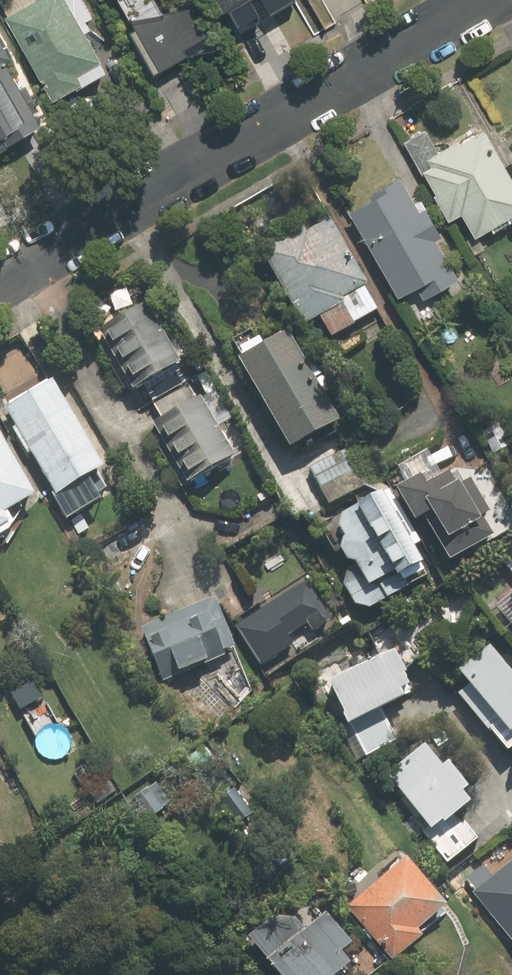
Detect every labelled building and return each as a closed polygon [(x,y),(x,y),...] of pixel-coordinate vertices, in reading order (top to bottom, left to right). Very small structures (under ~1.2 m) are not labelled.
[(98,65),(63,0),(34,0),(2,17),(49,103),(78,86),(74,78),(98,65)] [(236,34),(296,0),(212,0),(221,16),(225,14),(236,34)] [(179,50),(203,38),(185,4),(125,36),(148,78),(184,59),(179,50)] [(19,79),(11,83),(2,66),(10,61),(0,42),(0,140),(33,122),(25,107),(32,103),(19,79)] [(477,127),(424,159),(427,165),(415,172),(445,221),(455,215),(469,238),(511,212),(511,184),(477,127)] [(342,209),(393,298),(411,288),(418,300),(454,279),(397,178),(342,209)] [(326,340),(378,311),(326,215),(256,254),(298,331),(316,322),(326,340)] [(129,394),(140,387),(153,409),(142,415),(187,490),(234,461),(140,307),(93,336),(129,394)] [(256,338),(232,352),(235,359),(229,363),(282,453),(336,420),(284,330),(259,345),(256,338)] [(0,409),(50,499),(98,472),(48,383),(0,409)] [(31,497),(0,442),(0,527),(7,524),(1,514),(31,497)] [(349,475),(336,452),(304,471),(317,493),(349,475)] [(391,490),(410,525),(424,517),(430,528),(425,531),(443,564),(489,539),(480,521),(488,516),(461,466),(437,479),(422,452),(392,468),(402,485),(391,490)] [(325,523),(362,590),(388,576),(391,582),(419,566),(379,494),(325,523)] [(122,559),(155,539),(141,518),(95,547),(105,563),(119,554),(122,559)] [(511,579),(511,552),(499,562),(511,579)] [(283,638),(322,610),(302,581),(233,629),(260,668),(289,647),(283,638)] [(216,660),(229,655),(209,602),(136,630),(148,662),(165,656),(173,677),(201,666),(193,643),(207,638),(216,660)] [(504,617),(511,627),(511,611),(504,617)] [(451,673),(471,701),(464,706),(500,756),(511,747),(511,676),(489,645),(451,673)] [(346,727),(362,759),(394,743),(379,712),(407,698),(386,654),(321,686),(342,729),(346,727)] [(436,771),(418,748),(380,776),(425,835),(463,806),(457,797),(462,793),(442,767),(436,771)] [(415,931),(441,911),(403,862),(343,908),(387,965),(421,939),(415,931)] [(472,892),(511,948),(511,863),(472,892)] [(294,900),(240,938),(266,974),(337,974),(343,970),(334,958),(347,949),(329,924),(317,932),(294,900)]
